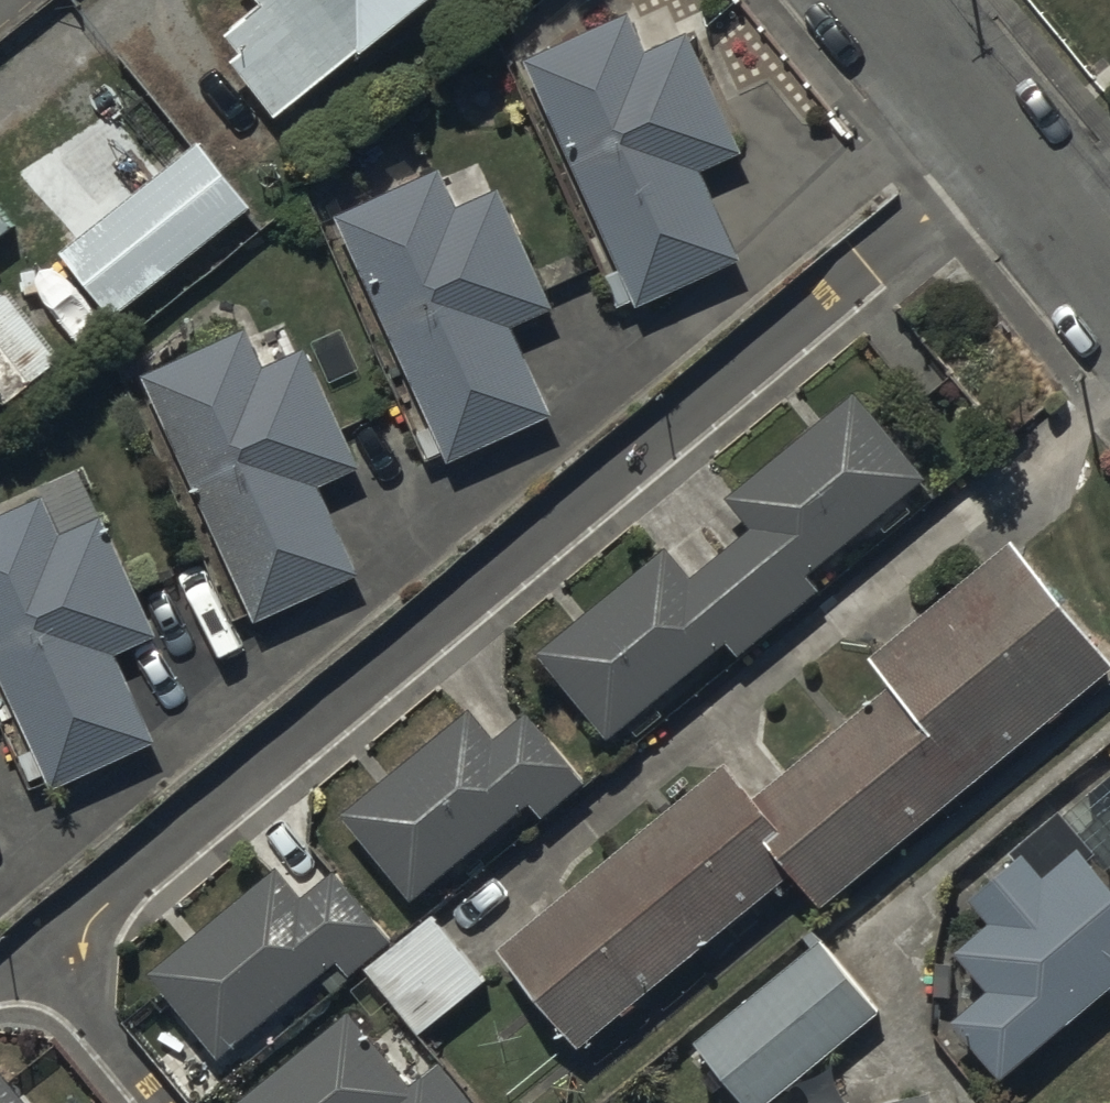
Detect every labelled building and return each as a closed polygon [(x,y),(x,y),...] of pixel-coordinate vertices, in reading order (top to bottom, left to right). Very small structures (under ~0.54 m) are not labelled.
[(233,49),(276,104),(412,0),(252,0),(226,20),(242,41),(233,49)] [(629,1),(527,46),(619,255),(604,262),(621,300),(637,293),(638,295),(740,250),(701,161),(743,143),(690,20),(646,39),(629,1)] [(200,129),(61,239),(116,308),(254,198),(200,129)] [(438,157),(337,202),(450,452),(554,405),(513,315),(552,297),(499,180),(457,199),(438,157)] [(244,319),(140,364),(255,612),(359,564),(318,476),(360,456),(305,336),(261,356),(244,319)] [(859,378),(728,483),(754,516),(691,568),(665,536),(540,637),(611,725),(729,630),(739,644),(821,578),(809,563),(930,465),(859,378)] [(0,504),(0,667),(31,740),(17,746),(29,775),(44,769),(49,780),(158,734),(119,640),(157,623),(106,503),(92,509),(84,489),(54,501),(47,484),(0,504)] [(501,933),(586,1033),(794,856),(825,893),(1109,650),(1109,641),(1011,524),(872,643),(892,666),(758,780),(726,742),(501,933)] [(474,696),(342,803),(413,892),(531,797),(541,809),(587,772),(527,698),(496,723),(474,696)] [(1057,796),(963,882),(984,905),(951,936),(985,973),(947,1008),(1003,1070),(1109,972),(1109,869),(1087,844),(1094,837),(1057,796)] [(349,965),(390,931),(335,860),(305,884),(281,853),(147,958),(217,1047),(337,949),(349,965)] [(433,903),(364,958),(371,966),(352,981),(373,1007),(392,992),(419,1027),(489,972),(433,903)] [(814,925),(691,1033),(711,1056),(699,1066),(715,1083),(721,1078),(743,1102),(766,1102),(881,1002),(814,925)] [(224,1099),(227,1102),(463,1102),(474,1094),(439,1050),(412,1072),(350,996),(224,1099)] [(0,1055),(0,1102),(42,1102),(2,1053),(0,1055)] [(929,1078),(814,1102),(934,1102),(929,1078)]
